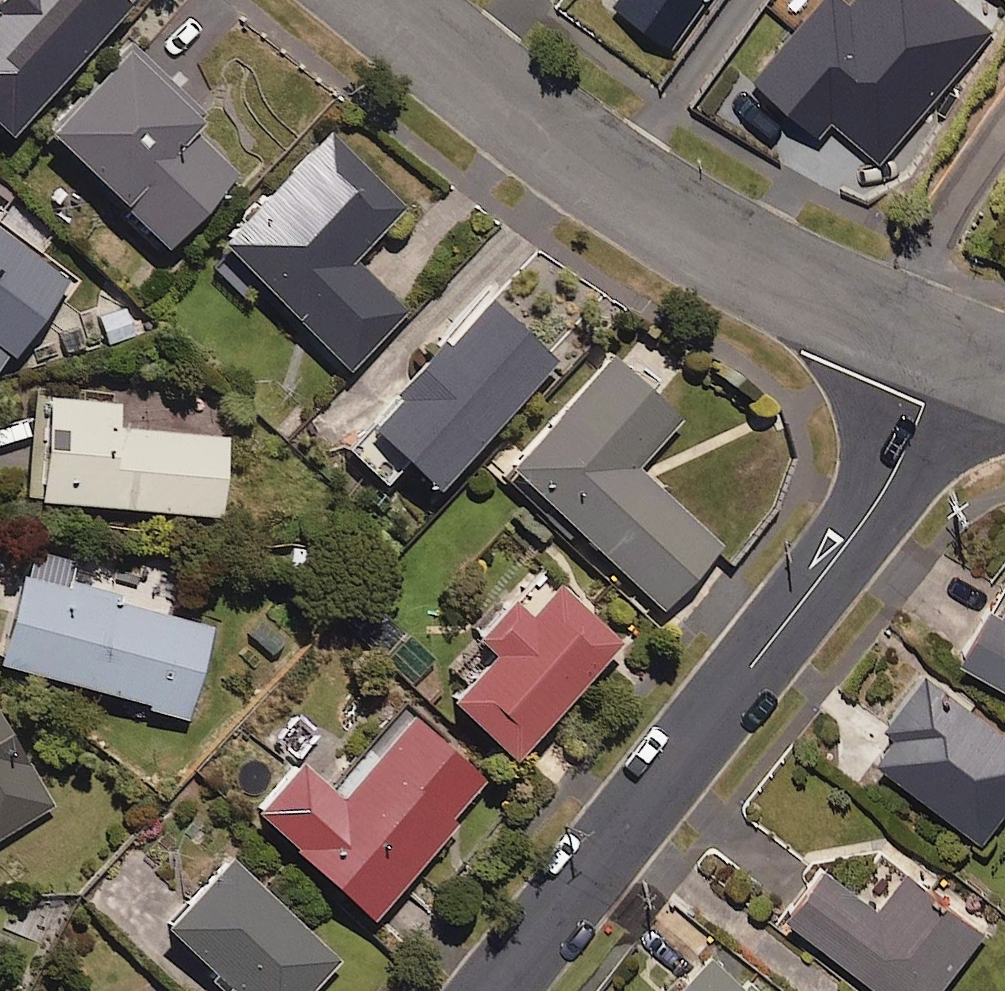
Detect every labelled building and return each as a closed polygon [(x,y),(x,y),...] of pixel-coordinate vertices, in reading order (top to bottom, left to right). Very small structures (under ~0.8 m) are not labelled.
[(129,0),(6,0),(0,6),(0,128),(7,135),(131,2),(129,0)] [(616,5),(673,43),(703,0),(620,0),(616,5)] [(771,4),(798,28),(756,78),(793,108),(763,144),(805,178),(828,150),(852,170),(841,183),(864,203),(922,134),(911,125),(993,28),(960,0),(775,0),(771,4)] [(132,44),(48,131),(46,133),(165,247),(236,172),(192,129),(206,115),(132,44)] [(405,208),(330,133),(219,243),(347,371),(405,313),(353,260),(405,208)] [(0,230),(0,373),(68,280),(0,230)] [(556,362),(489,299),(348,449),(385,484),(406,462),(436,490),(556,362)] [(680,419),(614,358),(510,470),(663,611),(723,547),(636,467),(680,419)] [(118,402),(35,396),(27,500),(221,515),(228,436),(116,428),(118,402)] [(25,566),(0,649),(0,663),(186,719),(214,623),(25,566)] [(622,643),(559,584),(528,618),(509,601),(475,637),(494,654),(449,702),(513,761),(622,643)] [(1000,611),(994,608),(963,660),(1004,684),(1004,602),(1000,611)] [(886,727),(896,734),(877,759),(983,841),(1004,813),(1004,733),(928,673),(886,727)] [(485,783),(411,715),(335,798),(300,765),(255,814),(371,920),(458,825),(451,819),(485,783)] [(0,720),(0,838),(52,806),(0,720)] [(231,860),(165,930),(230,990),(311,990),(339,961),(231,860)] [(830,866),(789,916),(883,990),(941,990),(988,932),(912,871),(882,908),(830,866)] [(714,952),(677,990),(755,990),(714,952)]
